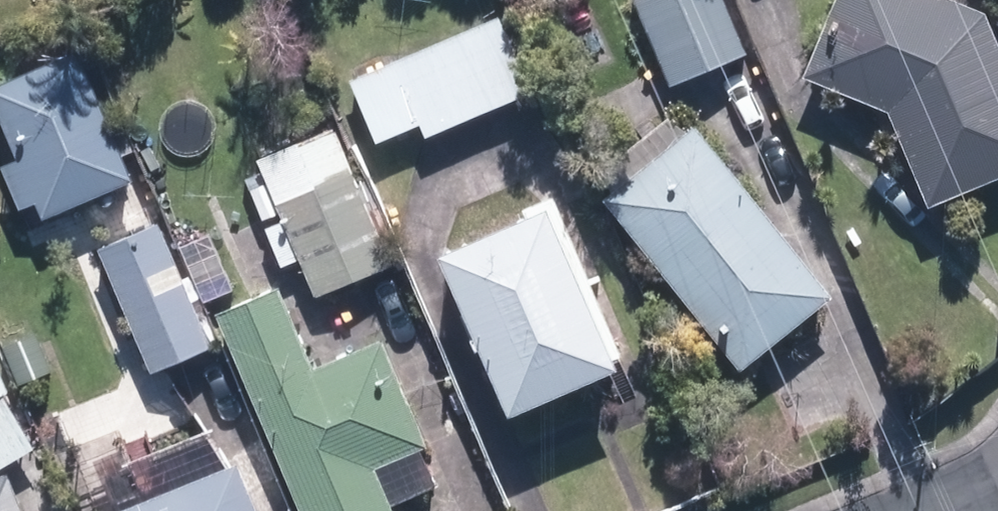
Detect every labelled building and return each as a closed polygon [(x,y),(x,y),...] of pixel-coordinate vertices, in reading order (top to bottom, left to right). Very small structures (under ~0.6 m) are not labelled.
[(619,9),(657,91),(719,63),(738,54),(713,0),(638,0),(619,9)] [(971,15),(932,0),(825,0),(792,85),(875,118),(912,211),(997,176),(997,86),(971,15)] [(338,86),(365,149),(406,131),(411,143),(478,114),(529,91),(496,16),(338,86)] [(0,81),(0,162),(1,163),(0,163),(0,207),(3,216),(20,209),(27,226),(120,187),(64,54),(0,81)] [(660,115),(571,190),(728,377),(817,302),(660,115)] [(256,186),(243,192),(256,223),(269,217),(305,303),(362,279),(387,268),(327,126),(245,160),(256,186)] [(614,370),(547,207),(415,262),(482,425),(614,370)] [(202,349),(150,228),(87,255),(139,377),(186,356),(202,349)] [(285,510),(378,510),(432,488),(368,342),(296,373),(246,257),(192,280),(208,316),(202,319),(285,510)] [(15,457),(24,452),(0,410),(0,466),(15,457)] [(207,427),(108,469),(118,492),(95,502),(99,510),(243,510),(207,427)]
